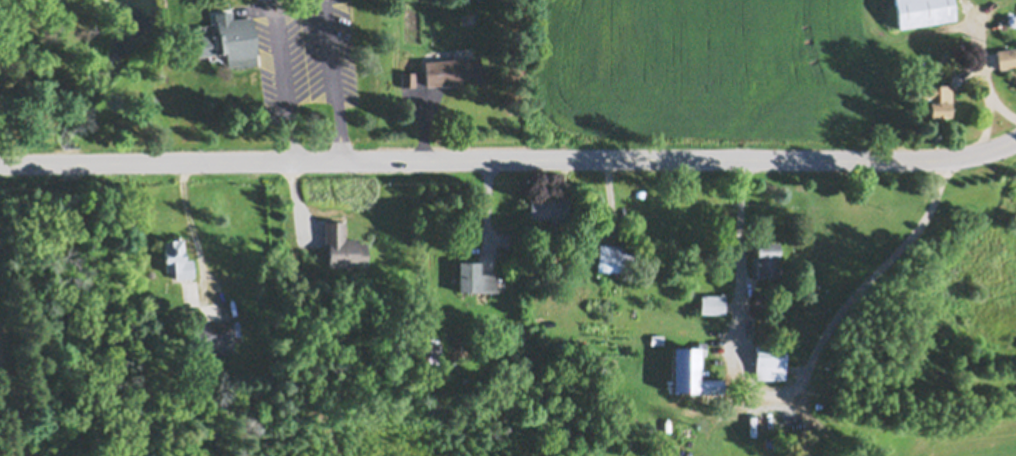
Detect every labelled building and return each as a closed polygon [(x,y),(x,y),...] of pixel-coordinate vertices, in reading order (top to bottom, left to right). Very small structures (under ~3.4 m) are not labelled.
[(899,24),(895,0),(953,0),(955,16),(899,24)] [(210,31),(217,30),(215,9),(230,7),(231,15),(251,13),(257,62),(236,65),(236,64),(227,65),(225,47),(214,48),(215,52),(197,54),(194,32),(210,31)] [(1015,46),(1015,52),(1015,64),(999,67),(997,48),(1015,46)] [(480,54),(481,79),(426,83),(424,58),(480,54)] [(401,70),(415,70),(415,84),(401,84),(401,70)] [(944,112),(944,116),(936,116),(936,112),(929,112),(930,97),(931,97),(931,94),(917,94),(917,82),(952,82),(952,99),(950,99),(950,112),(944,112)] [(530,195),(569,196),(568,218),(570,218),(570,225),(549,224),(549,217),(529,216),(530,195)] [(323,218),(344,218),(344,236),(357,235),(357,240),(366,240),(367,263),(328,264),(328,243),(324,243),(323,218)] [(174,274),(174,267),(165,267),(164,257),(163,257),(163,245),(163,235),(181,235),(182,244),(183,244),(183,255),(192,255),(192,274),(174,274)] [(756,239),(779,239),(779,254),(775,254),(775,262),(778,262),(778,272),(758,272),(758,275),(752,275),(752,255),(756,255),(756,239)] [(597,270),(598,242),(633,244),(631,272),(597,270)] [(458,258),(480,258),(479,271),(496,271),(496,290),(458,288),(458,258)] [(701,312),(701,293),(721,294),(721,292),(724,292),(724,294),(726,294),(725,312),(701,312)] [(769,299),(787,299),(787,305),(780,305),(780,308),(769,308),(769,299)] [(195,321),(232,319),(233,342),(232,342),(233,350),(197,352),(196,337),(195,337),(195,321)] [(531,332),(531,324),(543,324),(543,332),(531,332)] [(651,334),(664,334),(664,344),(651,344),(651,334)] [(418,337),(440,340),(438,360),(415,357),(418,337)] [(699,354),(699,377),(723,377),(723,391),(698,391),(698,388),(672,388),(673,343),(698,344),(698,341),(707,341),(707,354),(699,354)] [(786,343),(786,377),(756,377),(756,343),(786,343)] [(758,431),(760,409),(766,409),(764,431),(758,431)]
